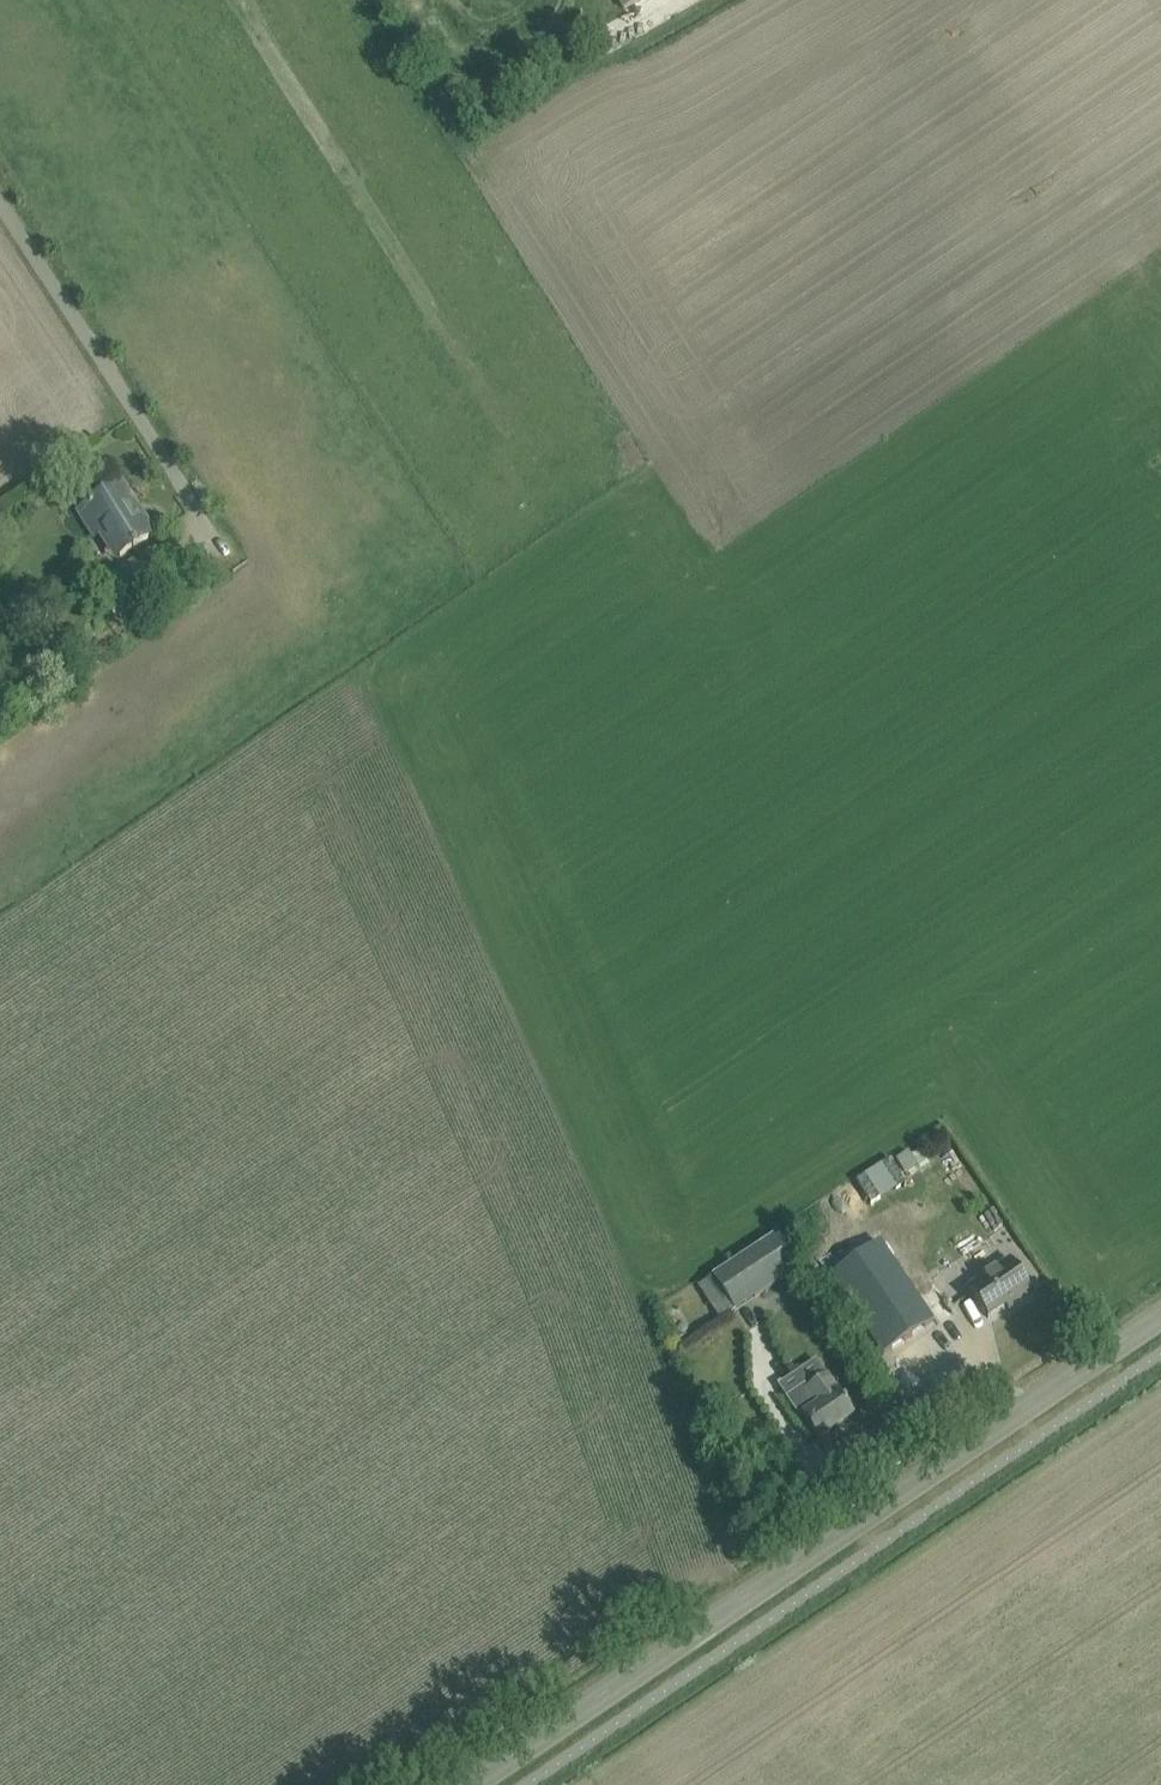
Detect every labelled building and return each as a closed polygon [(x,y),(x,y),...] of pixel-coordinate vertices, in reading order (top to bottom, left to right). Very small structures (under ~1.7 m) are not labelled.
[(124,485),(78,513),(94,538),(104,532),(120,558),(133,550),(134,551),(138,549),(136,547),(155,535),(144,516),(140,519),(133,508),(137,506),(124,485)] [(890,1160),(881,1166),(896,1189),(897,1190),(906,1184),(890,1160)] [(865,1175),(856,1181),(871,1205),(881,1198),(866,1176),(865,1175)] [(773,1237),(714,1276),(736,1310),(795,1270),(773,1237)] [(876,1243),(826,1277),(880,1356),(930,1323),(876,1243)] [(1034,1293),(1020,1274),(1011,1260),(969,1289),(988,1319),(1015,1300),(1018,1304),(1034,1293)] [(937,1327),(956,1314),(935,1282),(915,1296),(937,1327)] [(828,1376),(806,1390),(804,1386),(786,1398),(800,1420),(804,1417),(818,1440),(854,1415),(828,1376)]
